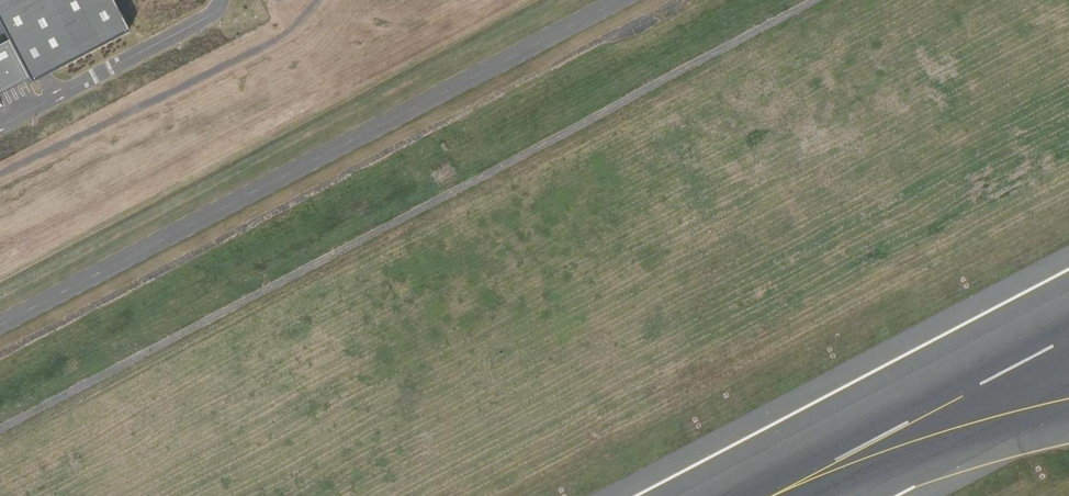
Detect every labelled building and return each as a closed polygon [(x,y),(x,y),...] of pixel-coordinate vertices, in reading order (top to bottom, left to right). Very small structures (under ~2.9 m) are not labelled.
[(10,44),(0,49),(0,90),(28,76),(31,84),(128,32),(111,0),(0,0),(0,26),(10,44)]
